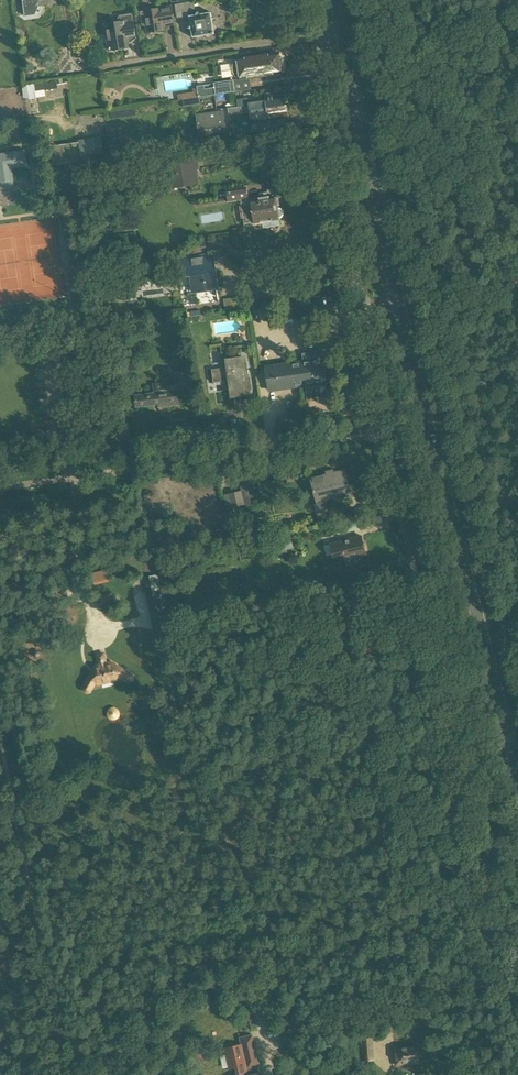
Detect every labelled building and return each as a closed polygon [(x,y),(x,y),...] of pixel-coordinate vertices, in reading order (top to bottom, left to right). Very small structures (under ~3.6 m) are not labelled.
[(25,13),(33,11),(36,4),(38,4),(39,6),(43,5),(44,3),(48,3),(50,4),(53,4),(54,2),(56,2),(56,0),(24,0),(25,13)] [(194,0),(175,4),(177,18),(189,16),(193,37),(215,33),(211,12),(201,13),(195,9),(194,0)] [(165,7),(141,11),(143,26),(146,25),(147,32),(165,29),(164,25),(175,24),(172,8),(166,9),(165,7)] [(121,21),(105,24),(109,50),(130,46),(129,37),(136,36),(132,13),(120,15),(121,21)] [(282,73),(281,66),(282,65),(282,62),(282,61),(281,59),(280,59),(279,52),(260,54),(259,53),(256,53),(256,55),(247,56),(238,58),(239,67),(241,79),(248,78),(248,79),(256,78),(256,77),(282,73)] [(58,83),(67,82),(68,81),(67,76),(52,79),(52,81),(27,84),(30,99),(37,97),(36,91),(59,88),(58,83)] [(214,83),(216,94),(236,91),(234,79),(214,82),(214,83)] [(199,96),(216,94),(214,83),(197,86),(199,96)] [(253,109),(286,105),(284,91),(265,94),(265,98),(239,102),(240,106),(250,105),(250,107),(252,107),(253,109)] [(190,99),(183,100),(184,107),(191,106),(190,99)] [(288,118),(286,105),(253,109),(252,107),(250,107),(250,105),(240,106),(228,107),(229,114),(251,112),(252,119),(260,117),(261,121),(268,120),(288,118)] [(200,135),(227,131),(224,111),(197,115),(200,135)] [(79,140),(82,161),(105,157),(101,137),(79,140)] [(131,155),(129,142),(121,144),(124,157),(131,155)] [(55,144),(50,145),(51,154),(53,165),(58,165),(55,144)] [(26,164),(24,152),(0,155),(0,185),(0,188),(13,186),(11,167),(26,164)] [(199,183),(198,175),(197,168),(196,169),(194,155),(165,160),(169,185),(190,182),(190,184),(199,183)] [(71,163),(64,164),(65,172),(72,171),(71,163)] [(241,199),(241,201),(248,200),(248,198),(249,198),(247,186),(227,189),(228,201),(241,199)] [(251,200),(248,200),(241,201),(244,224),(253,222),(254,223),(264,222),(264,226),(280,224),(279,219),(280,219),(280,217),(282,216),(283,214),(283,213),(283,211),(282,209),(280,208),(278,208),(276,195),(275,191),(259,193),(259,198),(251,199),(251,200)] [(206,242),(190,245),(192,253),(207,251),(206,242)] [(182,257),(183,266),(185,277),(193,276),(195,291),(217,288),(214,264),(208,265),(206,253),(182,257)] [(171,276),(164,278),(165,285),(173,284),(171,276)] [(245,296),(236,297),(238,308),(247,307),(245,296)] [(33,336),(33,338),(34,345),(41,345),(40,336),(33,336)] [(303,353),(304,360),(266,366),(270,390),(305,385),(306,393),(327,390),(326,382),(327,382),(334,381),(331,357),(324,358),(323,350),(303,353)] [(229,366),(212,369),(214,382),(230,380),(233,395),(247,393),(246,384),(249,384),(245,357),(228,360),(229,366)] [(177,389),(191,388),(189,375),(175,376),(177,389)] [(154,393),(135,395),(137,406),(159,404),(159,407),(179,404),(178,391),(160,393),(159,382),(153,383),(154,393)] [(299,421),(297,412),(278,416),(280,425),(299,421)] [(316,491),(349,483),(345,469),(311,478),(315,491),(316,491)] [(349,483),(316,491),(319,503),(314,504),(316,510),(329,507),(328,501),(352,495),(349,483)] [(236,491),(224,494),(227,507),(239,504),(240,506),(248,504),(246,497),(239,499),(236,491)] [(248,510),(241,512),(243,518),(250,516),(248,510)] [(362,535),(331,543),(336,562),(346,560),(347,564),(358,562),(357,557),(367,554),(362,535)] [(272,541),(274,552),(293,547),(290,536),(272,541)] [(106,569),(91,573),(94,585),(109,581),(106,569)] [(148,590),(160,587),(157,576),(145,578),(148,590)] [(294,585),(284,587),(286,597),(297,594),(294,585)] [(112,603),(110,594),(97,597),(100,606),(112,603)] [(167,622),(154,624),(156,630),(168,628),(167,622)] [(104,653),(97,655),(100,665),(96,666),(85,684),(85,685),(85,686),(86,688),(87,689),(88,690),(90,689),(92,687),(93,688),(97,681),(100,680),(101,684),(115,680),(114,676),(117,675),(125,681),(126,680),(127,680),(129,679),(130,679),(131,677),(131,676),(129,674),(130,673),(111,662),(107,663),(104,653)] [(169,995),(171,1008),(180,1006),(178,994),(169,995)] [(454,1031),(447,1032),(451,1057),(458,1056),(454,1031)] [(263,1072),(261,1073),(259,1065),(261,1065),(259,1058),(253,1034),(241,1037),(247,1061),(246,1062),(248,1071),(250,1071),(251,1074),(263,1074),(263,1072)] [(241,1037),(240,1038),(242,1044),(227,1048),(231,1068),(238,1066),(240,1074),(242,1073),(242,1074),(251,1074),(250,1071),(248,1071),(246,1062),(247,1061),(241,1037)] [(210,1044),(190,1049),(194,1063),(213,1058),(210,1044)] [(418,1046),(396,1047),(396,1064),(418,1063),(418,1046)]
